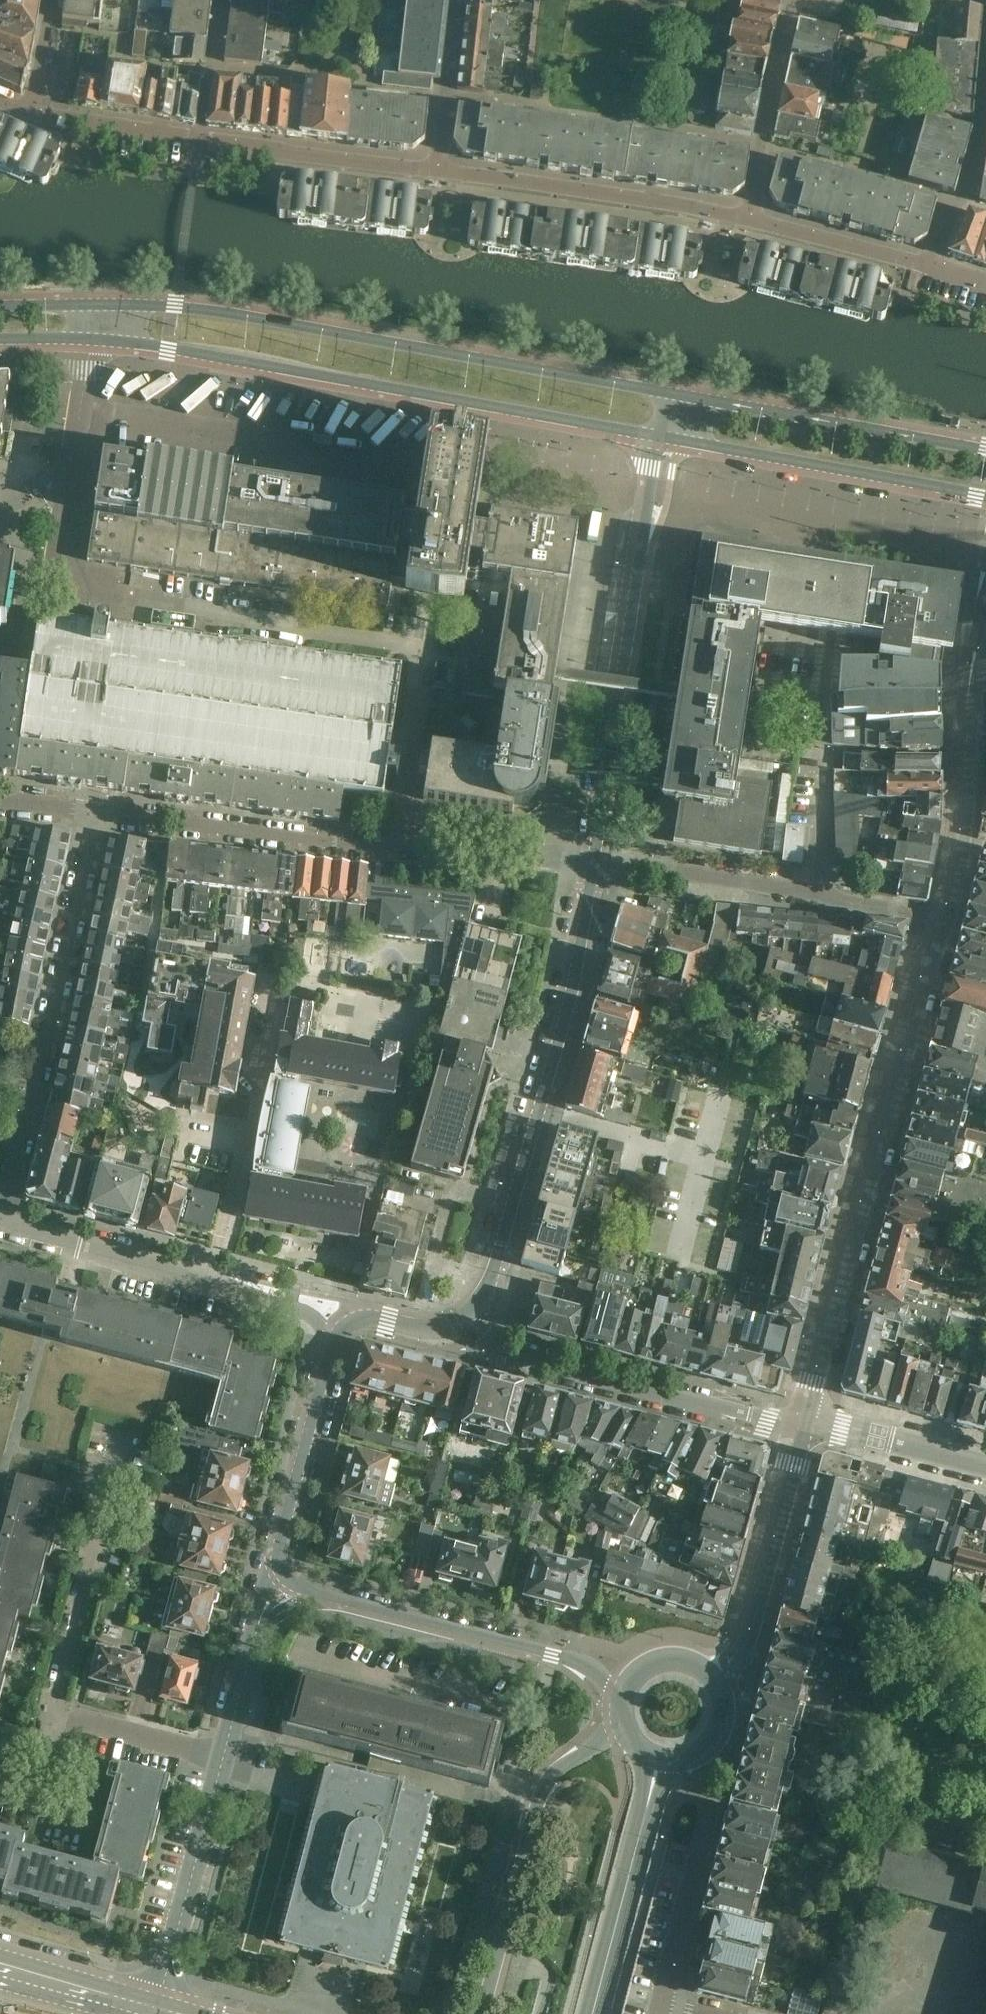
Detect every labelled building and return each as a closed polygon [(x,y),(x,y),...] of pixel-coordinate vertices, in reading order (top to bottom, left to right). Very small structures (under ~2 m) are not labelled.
[(21,94),(23,93),(22,92),(28,73),(29,70),(31,69),(29,68),(36,36),(39,13),(41,0),(0,0),(0,84),(21,94)] [(59,1),(65,2),(62,27),(86,30),(87,23),(100,26),(103,0),(59,0),(59,1)] [(211,1),(200,0),(175,0),(173,11),(158,9),(157,15),(209,21),(211,1)] [(232,4),(285,10),(285,5),(270,3),(271,0),(233,0),(232,4)] [(407,9),(446,14),(448,0),(409,0),(407,9)] [(468,6),(493,9),(493,1),(509,3),(509,0),(469,0),(468,6)] [(737,12),(739,12),(777,20),(780,5),(758,0),(739,0),(737,12)] [(232,4),(230,23),(267,27),(269,13),(284,15),(285,10),(232,4)] [(531,14),(532,6),(521,5),(520,13),(531,14)] [(468,6),(466,23),(506,28),(507,18),(492,16),(493,9),(468,6)] [(720,8),(711,6),(709,14),(719,15),(720,8)] [(972,119),(982,10),(940,6),(935,66),(931,111),(932,111),(961,120),(961,121),(962,119),(972,119)] [(407,9),(405,31),(444,36),(446,14),(407,9)] [(774,34),(777,20),(739,12),(737,26),(774,34)] [(170,36),(176,37),(206,40),(209,21),(157,15),(157,19),(172,21),(170,36)] [(798,20),(798,21),(795,36),(837,45),(840,30),(798,20)] [(230,23),(228,42),(280,48),(281,43),(266,41),(267,27),(230,23)] [(466,23),(464,39),(489,42),(490,35),(505,37),(506,28),(466,23)] [(705,35),(714,37),(716,28),(707,26),(705,35)] [(771,49),(774,34),(737,26),(734,26),(732,41),(734,41),(771,49)] [(855,38),(906,52),(909,40),(880,32),(879,34),(857,28),(855,38)] [(135,31),(133,57),(144,58),(147,32),(135,31)] [(405,31),(402,53),(441,57),(444,36),(405,31)] [(714,37),(705,35),(703,42),(713,44),(714,37)] [(203,63),(206,40),(176,37),(176,38),(166,36),(165,42),(175,43),(174,50),(172,62),(187,63),(203,63)] [(795,36),(790,58),(832,67),(834,68),(839,46),(837,45),(795,36)] [(464,39),(462,56),(502,61),(503,52),(488,50),(489,42),(464,39)] [(734,41),(730,57),(767,65),(771,49),(734,41)] [(225,62),(263,67),(265,51),(280,53),(280,48),(228,42),(225,62)] [(402,53),(400,74),(432,79),(439,80),(441,57),(402,53)] [(462,56),(460,73),(485,76),(486,68),(501,70),(502,61),(462,56)] [(700,56),(698,68),(708,70),(710,58),(700,56)] [(730,57),(727,74),(764,82),(767,65),(730,57)] [(790,58),(789,61),(784,89),(824,99),(825,99),(832,67),(790,58)] [(139,114),(144,84),(147,68),(109,63),(105,80),(100,107),(139,114)] [(105,80),(93,79),(96,67),(84,64),(82,72),(82,71),(74,102),(75,103),(86,105),(87,107),(95,108),(97,107),(100,107),(105,80)] [(162,69),(160,87),(155,117),(171,120),(178,71),(169,70),(162,69)] [(514,80),(525,81),(526,72),(515,70),(514,80)] [(430,91),(431,81),(432,79),(400,74),(384,72),(383,85),(430,91)] [(485,76),(460,73),(458,90),(484,93),(498,94),(500,84),(484,82),(485,76)] [(188,78),(188,81),(201,83),(202,76),(189,74),(188,78)] [(727,74),(723,90),(761,98),(764,82),(727,74)] [(177,76),(171,120),(183,123),(188,88),(186,88),(188,81),(188,78),(177,76)] [(206,127),(236,130),(241,92),(243,79),(213,76),(206,127)] [(236,130),(251,132),(257,79),(249,79),(248,92),(241,92),(236,130)] [(251,132),(269,134),(274,81),(257,79),(251,132)] [(286,136),(301,137),(306,82),(291,80),(290,83),(292,83),(286,136)] [(352,86),(323,83),(307,80),(306,82),(301,137),(342,143),(345,143),(351,96),(352,86)] [(525,81),(514,80),(513,87),(524,89),(525,81)] [(545,82),(532,80),(530,98),(543,100),(545,82)] [(188,81),(186,88),(188,88),(183,123),(194,125),(196,113),(197,113),(197,108),(201,83),(188,81)] [(284,82),(274,81),(269,134),(278,135),(284,82)] [(290,83),(284,82),(278,135),(286,136),(292,83),(290,83)] [(139,114),(155,117),(160,87),(144,84),(139,114)] [(695,84),(693,97),(702,99),(705,86),(695,84)] [(784,89),(781,102),(778,116),(814,124),(818,108),(822,109),(824,99),(784,89)] [(723,90),(718,117),(755,126),(761,98),(723,90)] [(429,104),(428,104),(351,96),(345,143),(414,151),(415,140),(425,141),(429,104)] [(458,107),(454,144),(465,146),(463,156),(544,168),(634,181),(732,197),(734,186),(743,188),(750,151),(634,133),(539,119),(458,107)] [(932,111),(930,119),(927,118),(908,183),(954,196),(972,131),(959,127),(961,120),(932,111)] [(697,126),(699,114),(690,112),(688,120),(690,124),(697,126)] [(57,160),(60,153),(58,150),(48,145),(47,141),(51,143),(52,143),(53,142),(54,141),(54,139),(53,138),(0,115),(0,171),(24,182),(26,177),(42,185),(47,183),(57,160)] [(773,134),(790,139),(814,147),(819,125),(814,124),(778,116),(773,134)] [(752,138),(755,126),(718,117),(715,130),(752,138)] [(832,152),(831,151),(819,148),(817,156),(830,159),(832,152)] [(937,203),(778,158),(768,195),(779,197),(776,208),(845,227),(915,246),(918,237),(927,240),(937,203)] [(376,235),(405,239),(406,233),(425,236),(425,235),(427,233),(431,200),(428,197),(418,195),(415,193),(416,191),(421,192),(422,192),(423,191),(423,190),(423,188),(422,187),(421,187),(349,178),(295,172),(294,172),(293,173),(293,174),(293,175),(294,176),(300,177),(300,179),(297,181),(285,180),(281,182),(278,214),(280,218),(291,219),(291,221),(291,222),(292,223),(294,224),(326,229),(327,224),(377,230),(376,235)] [(690,231),(624,221),(560,211),(487,200),(486,200),(485,201),(484,202),(484,203),(484,204),(485,205),(486,205),(492,206),(491,207),(488,209),(476,208),(472,210),(468,242),(471,246),(479,247),(489,248),(488,253),(516,258),(517,253),(567,260),(566,265),(594,269),(595,264),(646,272),(645,277),(673,281),(674,276),(691,279),(696,276),(700,245),(698,241),(687,239),(685,236),(685,235),(689,236),(690,236),(691,235),(692,234),(692,233),(691,231),(690,231)] [(968,211),(947,255),(960,260),(971,263),(985,218),(975,213),(968,211)] [(985,218),(971,263),(985,268),(985,218)] [(884,318),(888,303),(893,288),(890,284),(879,281),(877,278),(877,277),(882,278),(883,277),(884,276),(884,275),(884,274),(883,273),(882,272),(826,258),(760,240),(759,241),(758,241),(757,242),(757,244),(757,245),(758,246),(764,247),(763,248),(761,250),(750,247),(745,249),(737,280),(739,284),(758,289),(756,293),(784,301),(785,296),(834,309),(834,314),(861,321),(863,316),(879,321),(884,318)] [(1,433),(2,430),(5,411),(5,409),(10,379),(9,379),(9,377),(8,376),(7,375),(6,375),(4,376),(4,375),(0,376),(0,441),(1,433)] [(86,562),(155,572),(219,582),(219,586),(228,587),(229,584),(387,609),(391,580),(405,582),(404,590),(433,597),(463,599),(464,592),(478,594),(463,695),(494,700),(495,691),(505,693),(551,700),(553,687),(555,673),(578,528),(491,515),(493,503),(499,504),(498,498),(495,493),(493,488),(489,483),(485,479),(482,476),(487,441),(465,436),(466,432),(466,430),(468,429),(468,428),(470,427),(470,425),(470,423),(469,421),(469,420),(467,419),(465,417),(463,417),(460,416),(457,417),(455,418),(452,420),(451,421),(451,423),(451,425),(452,427),(453,427),(452,430),(452,434),(429,432),(426,455),(420,457),(414,459),(408,462),(403,466),(400,468),(395,472),(391,477),(388,482),(385,486),(391,487),(389,499),(103,454),(86,562)] [(697,538),(686,609),(694,610),(701,611),(757,619),(761,619),(828,630),(881,638),(879,650),(867,649),(866,656),(906,662),(908,662),(940,666),(944,646),(951,595),(951,594),(953,585),(937,583),(771,558),(771,556),(772,550),(697,538)] [(0,625),(5,626),(8,606),(14,568),(9,567),(9,564),(0,563),(0,626),(0,625)] [(701,611),(700,617),(690,615),(679,681),(674,681),(672,691),(671,705),(667,723),(667,725),(656,800),(660,801),(664,804),(678,807),(673,844),(760,857),(771,787),(736,782),(761,619),(757,619),(701,611)] [(38,615),(30,668),(19,745),(127,760),(235,776),(343,791),(377,796),(396,666),(153,632),(128,628),(58,617),(38,615)] [(838,654),(861,658),(863,648),(839,644),(838,654)] [(435,662),(431,688),(445,690),(448,664),(435,662)] [(940,697),(939,670),(880,663),(839,663),(837,700),(863,697),(865,697),(917,697),(940,697)] [(15,777),(19,745),(30,668),(0,664),(0,775),(15,777)] [(555,673),(553,687),(618,697),(671,705),(672,691),(619,683),(555,673)] [(426,778),(423,800),(512,814),(513,809),(517,810),(522,809),(526,807),(530,805),(533,802),(536,798),(538,794),(540,790),(544,790),(558,701),(551,700),(505,693),(498,743),(483,740),(481,755),(431,747),(426,778)] [(438,702),(487,709),(488,700),(439,693),(438,702)] [(837,700),(830,701),(831,716),(865,715),(865,723),(885,722),(940,719),(940,703),(940,697),(917,697),(865,697),(863,697),(837,700)] [(832,745),(878,750),(878,738),(886,738),(885,722),(865,723),(865,715),(831,716),(832,745)] [(941,719),(940,719),(885,722),(886,738),(939,735),(941,735),(941,719)] [(901,746),(901,750),(939,750),(939,735),(886,738),(878,738),(878,750),(893,750),(893,745),(901,746)] [(15,777),(77,786),(123,792),(127,760),(19,745),(15,777)] [(895,758),(861,755),(843,754),(842,771),(860,773),(893,775),(938,776),(938,759),(895,758)] [(123,792),(230,807),(235,776),(127,760),(123,792)] [(938,776),(893,775),(860,773),(842,771),(833,771),(833,782),(833,794),(852,795),(863,797),(886,799),(905,799),(916,799),(940,798),(941,776),(938,776)] [(339,823),(343,791),(235,776),(230,807),(339,823)] [(835,824),(835,832),(835,837),(835,849),(835,859),(836,869),(860,872),(859,816),(881,820),(881,818),(886,799),(863,797),(852,795),(833,794),(834,798),(834,812),(835,824)] [(940,824),(940,798),(916,799),(905,799),(904,807),(903,818),(940,824)] [(938,838),(940,824),(903,818),(904,807),(905,799),(886,799),(881,818),(898,823),(901,825),(899,832),(938,838)] [(379,809),(378,817),(386,818),(387,810),(379,809)] [(985,841),(985,819),(982,817),(977,839),(985,841)] [(936,853),(938,838),(899,832),(901,825),(898,823),(881,818),(881,820),(879,830),(875,844),(873,862),(876,862),(874,873),(900,877),(903,863),(933,867),(936,853)] [(12,827),(9,841),(65,853),(69,834),(34,830),(32,838),(21,835),(22,828),(12,827)] [(782,863),(802,865),(805,829),(786,827),(782,863)] [(109,838),(106,854),(160,866),(160,864),(165,865),(167,845),(154,843),(153,855),(144,853),(146,843),(146,842),(109,838)] [(9,841),(7,850),(16,851),(28,854),(26,861),(62,869),(65,853),(9,841)] [(169,845),(169,846),(164,884),(176,886),(176,893),(172,893),(170,913),(180,914),(183,886),(188,847),(169,845)] [(205,849),(188,847),(183,886),(194,887),(193,895),(191,895),(189,915),(198,916),(205,849)] [(224,851),(205,849),(198,916),(208,917),(210,897),(207,897),(208,889),(220,890),(224,851)] [(242,853),(224,851),(220,890),(230,892),(229,899),(227,899),(222,944),(219,944),(218,953),(230,955),(242,853)] [(260,855),(242,853),(230,955),(250,957),(252,937),(235,935),(236,920),(244,921),(246,901),(243,901),(243,893),(256,895),(260,855)] [(106,854),(102,870),(139,877),(140,870),(151,873),(158,874),(160,866),(106,854)] [(278,857),(260,855),(256,895),(266,896),(265,903),(263,903),(260,922),(270,924),(278,857)] [(297,859),(278,857),(270,924),(280,925),(282,905),(279,905),(280,897),(292,899),(297,859)] [(315,861),(297,859),(292,899),(300,900),(298,921),(307,922),(315,861)] [(5,864),(3,873),(58,885),(62,869),(26,861),(25,869),(13,866),(5,864)] [(307,922),(306,934),(324,937),(325,926),(319,926),(321,901),(328,902),(332,863),(315,861),(307,922)] [(350,865),(332,863),(328,902),(337,903),(334,927),(325,926),(324,937),(341,939),(350,865)] [(930,882),(933,867),(903,863),(900,877),(930,882)] [(368,867),(350,865),(341,939),(359,941),(368,867)] [(384,887),(384,884),(368,882),(369,867),(368,867),(359,941),(360,941),(364,907),(366,907),(367,900),(383,902),(379,937),(443,944),(438,991),(450,993),(467,926),(474,897),(384,887)] [(974,885),(985,888),(985,869),(979,867),(974,885)] [(102,870),(99,886),(146,896),(156,898),(158,887),(149,885),(148,887),(137,885),(139,877),(102,870)] [(3,873),(1,881),(9,883),(21,885),(20,892),(55,900),(58,885),(3,873)] [(926,902),(930,882),(900,877),(874,873),(871,895),(883,897),(896,898),(926,902)] [(974,886),(968,907),(985,912),(985,888),(974,885),(974,886)] [(99,886),(96,901),(132,909),(133,902),(145,904),(146,896),(99,886)] [(4,905),(52,916),(55,900),(20,892),(18,899),(6,896),(0,895),(0,904),(4,905)] [(622,907),(619,918),(664,932),(667,919),(669,919),(673,901),(650,899),(646,914),(622,907)] [(96,901),(92,917),(150,929),(151,921),(142,919),(130,916),(132,909),(96,901)] [(4,905),(2,914),(14,917),(13,924),(48,932),(52,916),(4,905)] [(721,969),(728,939),(732,928),(736,909),(716,906),(711,933),(710,936),(703,962),(698,979),(694,992),(706,996),(714,968),(721,969)] [(968,907),(961,933),(985,939),(985,912),(968,907)] [(728,939),(736,941),(737,935),(752,937),(755,910),(736,908),(736,909),(732,928),(728,939)] [(771,912),(755,910),(752,937),(753,937),(752,945),(767,949),(771,912)] [(787,914),(771,912),(767,949),(770,950),(783,954),(787,914)] [(803,915),(787,914),(783,954),(799,958),(803,915)] [(820,917),(803,915),(799,958),(815,962),(820,917)] [(92,917),(89,933),(125,941),(127,934),(138,936),(148,938),(150,929),(92,917)] [(835,919),(820,917),(815,962),(830,966),(835,919)] [(619,918),(615,932),(660,946),(664,932),(619,918)] [(666,937),(668,928),(671,919),(669,919),(667,919),(664,932),(660,946),(659,950),(660,950),(688,958),(696,931),(682,928),(679,941),(666,937)] [(851,921),(835,919),(830,966),(842,969),(844,958),(849,960),(850,956),(847,956),(848,952),(844,952),(845,948),(848,948),(849,933),(851,921)] [(865,923),(851,921),(849,933),(848,948),(845,948),(844,952),(848,952),(847,956),(850,956),(851,953),(860,954),(865,937),(901,946),(905,931),(901,926),(866,922),(865,923)] [(45,947),(48,932),(13,924),(11,931),(0,929),(0,937),(45,947)] [(195,940),(196,928),(181,926),(179,938),(195,940)] [(485,1051),(487,1052),(488,1050),(482,1049),(485,1036),(489,1022),(494,1023),(517,938),(467,926),(450,993),(438,1039),(445,1041),(485,1052),(485,1051)] [(161,929),(160,936),(177,938),(178,931),(161,929)] [(198,931),(197,942),(213,943),(215,933),(198,931)] [(696,931),(688,958),(684,972),(683,975),(698,979),(703,962),(710,936),(711,933),(696,931)] [(611,946),(634,953),(657,960),(660,950),(659,950),(660,946),(615,932),(611,946)] [(89,933),(86,948),(139,961),(140,957),(143,958),(143,953),(135,951),(135,950),(123,948),(125,941),(89,933)] [(961,933),(955,956),(985,964),(985,939),(961,933)] [(251,948),(267,950),(268,938),(253,936),(251,948)] [(8,949),(6,956),(42,963),(45,947),(0,937),(0,947),(8,949)] [(901,946),(865,937),(860,954),(896,964),(901,946)] [(275,940),(274,951),(285,952),(286,941),(275,940)] [(292,962),(302,963),(304,943),(294,942),(292,962)] [(147,998),(142,1026),(151,1028),(147,1052),(171,1057),(175,1031),(166,1030),(171,1006),(201,1011),(202,1011),(205,1015),(203,1016),(197,1047),(192,1074),(184,1073),(179,1100),(191,1102),(189,1111),(203,1114),(208,1092),(234,1097),(239,1068),(237,1068),(253,984),(247,983),(248,975),(185,964),(187,949),(157,944),(148,998),(147,998)] [(86,948),(82,964),(118,972),(120,965),(131,968),(138,969),(139,961),(86,948)] [(883,1013),(891,982),(842,969),(830,966),(815,962),(799,958),(783,954),(770,950),(762,980),(826,997),(883,1013)] [(891,982),(896,964),(860,954),(851,953),(850,956),(849,960),(844,958),(842,969),(891,982)] [(38,979),(42,963),(6,956),(5,962),(0,961),(0,971),(38,979)] [(608,956),(604,970),(603,975),(648,988),(650,981),(651,978),(652,978),(655,968),(608,956)] [(949,979),(985,988),(985,964),(955,956),(949,979)] [(82,964),(79,980),(139,994),(141,985),(128,982),(117,980),(118,972),(82,964)] [(1,980),(0,985),(0,987),(35,995),(38,979),(0,971),(0,979),(1,980)] [(597,995),(628,1004),(629,999),(644,1003),(647,994),(648,988),(603,975),(597,995)] [(689,1007),(694,992),(698,979),(683,975),(680,989),(671,1017),(676,1018),(679,1004),(689,1007)] [(942,1006),(985,1018),(985,988),(949,979),(942,1006)] [(79,980),(76,996),(111,1004),(113,997),(125,999),(124,1001),(136,1003),(139,994),(79,980)] [(660,1014),(671,1017),(680,989),(650,981),(648,988),(647,994),(664,1000),(660,1014)] [(32,1010),(35,995),(0,987),(0,1003),(32,1010)] [(244,1220),(326,1234),(357,1240),(366,1192),(334,1186),(333,1192),(282,1183),(284,1174),(295,1176),(310,1090),(300,1089),(301,1081),(393,1099),(400,1060),(395,1059),(397,1049),(370,1044),(369,1054),(305,1042),(315,995),(292,991),(290,1001),(283,1038),(280,1037),(273,1076),(275,1077),(256,1178),(251,1178),(244,1220)] [(75,998),(72,1013),(133,1026),(135,1017),(122,1014),(110,1011),(111,1004),(76,996),(75,997),(75,998)] [(805,1040),(827,1046),(870,1057),(871,1057),(877,1037),(820,1021),(729,996),(726,1007),(745,1012),(745,1014),(752,1016),(750,1020),(744,1018),(742,1023),(792,1037),(805,1040)] [(877,1037),(877,1036),(883,1013),(826,997),(820,1021),(877,1037)] [(595,1001),(589,1024),(627,1036),(634,1013),(595,1001)] [(28,1027),(32,1010),(0,1003),(0,1021),(28,1027)] [(942,1006),(931,1048),(985,1063),(985,1018),(942,1006)] [(722,1017),(739,1022),(741,1015),(724,1010),(722,1017)] [(72,1013),(69,1028),(104,1036),(106,1029),(118,1031),(121,1032),(122,1025),(133,1028),(133,1026),(72,1013)] [(621,1059),(627,1036),(589,1024),(582,1047),(621,1059)] [(69,1028),(65,1043),(66,1043),(128,1057),(130,1049),(115,1046),(103,1043),(104,1036),(69,1028)] [(792,1037),(790,1044),(803,1047),(805,1040),(792,1037)] [(445,1041),(409,1168),(446,1179),(456,1181),(461,1182),(484,1098),(488,1084),(489,1082),(492,1071),(492,1070),(487,1069),(487,1068),(482,1067),(486,1052),(485,1052),(445,1041)] [(65,1043),(61,1059),(62,1059),(96,1068),(99,1059),(111,1062),(126,1065),(128,1057),(66,1043),(65,1043)] [(868,1066),(870,1057),(827,1046),(824,1054),(868,1066)] [(925,1072),(983,1088),(985,1075),(985,1063),(931,1048),(925,1072)] [(790,1096),(788,1106),(817,1112),(827,1115),(836,1118),(839,1109),(856,1113),(862,1094),(865,1085),(864,1085),(869,1066),(868,1066),(824,1054),(815,1052),(802,1099),(790,1096)] [(622,1066),(579,1053),(579,1054),(580,1055),(573,1076),(609,1086),(612,1075),(619,1077),(622,1066)] [(61,1059),(57,1075),(58,1075),(118,1090),(120,1081),(107,1077),(95,1074),(96,1068),(62,1059),(61,1059)] [(983,1088),(925,1072),(918,1096),(985,1113),(985,1088),(983,1088)] [(57,1075),(53,1091),(54,1091),(88,1099),(91,1090),(103,1094),(116,1097),(118,1090),(58,1075),(57,1075)] [(567,1099),(564,1109),(600,1119),(627,1128),(630,1117),(610,1111),(613,1100),(606,1098),(609,1086),(573,1076),(567,1099)] [(26,1195),(26,1196),(27,1196),(27,1197),(29,1200),(30,1201),(31,1201),(31,1200),(39,1203),(41,1204),(41,1203),(57,1207),(66,1174),(69,1162),(71,1154),(81,1115),(96,1119),(98,1111),(86,1108),(88,1099),(54,1091),(53,1091),(49,1107),(48,1113),(30,1184),(29,1184),(29,1185),(30,1185),(27,1195),(26,1195)] [(985,1135),(985,1113),(918,1096),(912,1118),(985,1137),(985,1135)] [(784,1119),(797,1122),(850,1135),(856,1113),(839,1109),(836,1118),(827,1115),(817,1112),(788,1106),(784,1119)] [(985,1137),(912,1118),(906,1142),(959,1156),(962,1154),(964,1144),(985,1150),(985,1137)] [(807,1140),(804,1151),(803,1157),(843,1167),(851,1135),(850,1135),(797,1122),(793,1136),(807,1140)] [(560,1129),(555,1148),(591,1158),(596,1139),(560,1129)] [(172,1161),(177,1140),(165,1137),(160,1158),(155,1177),(157,1178),(167,1180),(172,1161)] [(974,1159),(959,1156),(906,1142),(901,1163),(968,1180),(974,1159)] [(555,1148),(549,1168),(590,1179),(596,1160),(591,1158),(555,1148)] [(749,1148),(746,1163),(752,1165),(753,1161),(757,1163),(756,1170),(835,1190),(841,1171),(804,1162),(789,1158),(749,1148)] [(614,1152),(611,1163),(619,1165),(621,1154),(614,1152)] [(66,1174),(57,1207),(80,1213),(94,1161),(85,1158),(71,1154),(69,1162),(66,1174)] [(97,1162),(83,1214),(85,1215),(94,1218),(95,1217),(127,1226),(126,1226),(136,1229),(136,1228),(137,1228),(147,1191),(153,1193),(157,1178),(155,1177),(160,1158),(153,1156),(148,1175),(97,1162)] [(962,1219),(985,1225),(985,1185),(968,1180),(901,1163),(891,1200),(952,1216),(962,1219)] [(611,1164),(608,1175),(616,1177),(619,1166),(611,1164)] [(549,1168),(544,1187),(585,1199),(589,1200),(595,1180),(590,1179),(549,1168)] [(742,1185),(741,1186),(814,1206),(813,1209),(818,1210),(819,1207),(829,1210),(835,1207),(837,1200),(834,1194),(835,1190),(756,1170),(751,1187),(742,1185)] [(627,1173),(622,1189),(645,1195),(649,1179),(627,1173)] [(393,1181),(391,1193),(412,1198),(415,1186),(393,1181)] [(822,1240),(829,1210),(819,1207),(818,1210),(813,1209),(814,1206),(741,1186),(740,1191),(757,1195),(755,1202),(763,1204),(758,1223),(765,1225),(822,1240)] [(544,1187),(538,1207),(574,1217),(579,1218),(585,1199),(544,1187)] [(172,1238),(173,1237),(177,1222),(183,1223),(183,1224),(211,1232),(219,1198),(191,1191),(190,1196),(158,1188),(152,1208),(148,1207),(142,1230),(172,1238)] [(604,1192),(602,1203),(609,1205),(612,1194),(604,1192)] [(891,1200),(886,1219),(934,1232),(940,1234),(942,1224),(946,1225),(947,1221),(950,1222),(952,1216),(891,1200)] [(602,1203),(599,1215),(607,1217),(609,1205),(602,1203)] [(360,1276),(358,1287),(362,1288),(364,1289),(366,1289),(382,1293),(381,1293),(391,1296),(405,1299),(415,1259),(423,1261),(429,1238),(420,1236),(425,1217),(399,1210),(383,1205),(379,1204),(377,1213),(374,1225),(370,1238),(360,1276)] [(538,1207),(533,1226),(569,1236),(574,1217),(538,1207)] [(882,1235),(896,1239),(917,1244),(919,1237),(932,1240),(934,1232),(886,1219),(882,1235)] [(815,1272),(822,1240),(765,1225),(763,1233),(764,1233),(760,1250),(780,1255),(779,1263),(815,1272)] [(533,1226),(527,1246),(563,1256),(569,1236),(533,1226)] [(595,1232),(592,1243),(600,1245),(602,1234),(595,1232)] [(960,1255),(936,1249),(934,1254),(928,1253),(927,1255),(915,1252),(917,1244),(896,1239),(882,1235),(878,1250),(940,1267),(956,1271),(971,1275),(975,1260),(960,1255)] [(724,1239),(716,1270),(736,1275),(743,1244),(724,1239)] [(592,1243),(590,1255),(597,1257),(600,1245),(592,1243)] [(527,1246),(522,1266),(558,1276),(563,1256),(527,1246)] [(878,1250),(874,1266),(910,1275),(912,1268),(938,1275),(940,1267),(878,1250)] [(779,1263),(774,1282),(810,1292),(811,1288),(815,1272),(779,1263)] [(874,1266),(870,1281),(918,1294),(920,1288),(907,1284),(910,1275),(874,1266)] [(235,1354),(230,1352),(233,1338),(231,1337),(231,1339),(224,1337),(225,1333),(210,1329),(209,1333),(203,1331),(204,1327),(189,1323),(188,1327),(173,1323),(174,1319),(160,1316),(159,1319),(152,1317),(153,1314),(138,1310),(137,1314),(123,1310),(124,1306),(109,1302),(108,1306),(101,1304),(102,1300),(87,1296),(86,1300),(79,1298),(82,1289),(80,1289),(79,1290),(50,1282),(51,1278),(36,1274),(35,1278),(28,1276),(29,1272),(14,1268),(13,1272),(0,1268),(0,1313),(44,1325),(41,1338),(43,1339),(45,1333),(54,1336),(227,1381),(214,1431),(255,1443),(256,1441),(258,1442),(262,1428),(259,1427),(262,1416),(265,1417),(269,1403),(265,1402),(268,1390),(272,1391),(276,1377),(272,1376),(275,1367),(276,1365),(243,1356),(243,1355),(238,1353),(237,1353),(237,1354),(235,1354)] [(630,1294),(631,1291),(635,1278),(602,1268),(597,1286),(597,1288),(589,1318),(582,1344),(598,1349),(612,1353),(625,1310),(630,1294)] [(590,1270),(587,1282),(594,1284),(598,1273),(590,1270)] [(751,1296),(805,1309),(809,1292),(773,1282),(744,1275),(740,1291),(751,1294),(751,1296)] [(870,1281),(865,1297),(946,1318),(950,1305),(929,1299),(930,1297),(870,1281)] [(664,1325),(672,1290),(674,1286),(666,1284),(659,1297),(656,1310),(648,1308),(635,1359),(655,1364),(664,1325)] [(528,1331),(575,1343),(575,1342),(582,1316),(583,1312),(562,1307),(566,1292),(539,1285),(539,1286),(528,1331)] [(593,1290),(577,1286),(573,1305),(587,1309),(593,1290)] [(625,1310),(612,1353),(635,1359),(648,1308),(651,1297),(652,1293),(642,1289),(641,1294),(639,1297),(630,1294),(625,1310)] [(801,1325),(805,1309),(751,1296),(750,1299),(735,1295),(731,1309),(735,1310),(748,1314),(769,1319),(770,1319),(801,1325)] [(941,1338),(946,1318),(865,1297),(860,1317),(870,1320),(883,1323),(907,1329),(926,1334),(941,1338)] [(686,1372),(701,1377),(719,1307),(711,1304),(705,1323),(706,1323),(703,1335),(696,1333),(686,1372)] [(701,1377),(717,1381),(735,1310),(731,1309),(720,1307),(719,1307),(701,1377)] [(717,1381),(724,1383),(732,1354),(759,1361),(758,1366),(782,1372),(789,1374),(801,1325),(770,1319),(769,1319),(762,1348),(741,1343),(748,1314),(735,1310),(717,1381)] [(748,1314),(741,1343),(762,1348),(769,1319),(748,1314)] [(655,1364),(670,1368),(683,1317),(675,1315),(672,1327),(664,1325),(655,1364)] [(670,1368),(686,1372),(696,1333),(687,1331),(690,1319),(683,1317),(670,1368)] [(883,1323),(870,1320),(860,1317),(841,1391),(843,1395),(863,1401),(863,1400),(878,1343),(883,1323)] [(878,1343),(883,1344),(894,1347),(896,1339),(899,1327),(883,1323),(878,1343)] [(899,1327),(896,1339),(904,1341),(907,1329),(899,1327)] [(907,1329),(904,1341),(923,1345),(924,1342),(926,1334),(907,1329)] [(941,1338),(926,1334),(924,1342),(942,1347),(943,1339),(941,1338)] [(878,1343),(863,1400),(883,1406),(896,1357),(880,1353),(883,1344),(878,1343)] [(350,1387),(377,1394),(388,1352),(366,1346),(365,1347),(361,1349),(350,1387)] [(377,1394),(402,1401),(413,1358),(388,1352),(377,1394)] [(782,1372),(758,1366),(759,1361),(732,1354),(724,1383),(736,1386),(736,1385),(768,1393),(767,1394),(769,1394),(769,1393),(770,1394),(776,1391),(776,1390),(777,1390),(778,1388),(777,1388),(781,1374),(782,1374),(782,1372)] [(905,1412),(923,1417),(938,1358),(931,1356),(929,1367),(918,1364),(905,1412)] [(439,1365),(413,1358),(402,1401),(403,1401),(401,1411),(417,1414),(419,1406),(428,1408),(439,1365)] [(923,1417),(941,1421),(955,1368),(956,1364),(946,1361),(946,1360),(938,1358),(923,1417)] [(918,1364),(899,1360),(887,1407),(905,1412),(918,1364)] [(959,1426),(976,1430),(985,1395),(985,1360),(978,1391),(968,1389),(959,1426)] [(464,1371),(439,1365),(428,1408),(436,1410),(434,1418),(450,1422),(464,1371)] [(955,1368),(941,1421),(959,1426),(968,1389),(961,1387),(963,1377),(966,1378),(967,1371),(955,1368)] [(460,1427),(458,1434),(505,1446),(507,1439),(508,1439),(508,1437),(513,1420),(522,1387),(503,1382),(494,1380),(474,1374),(460,1427)] [(520,1437),(549,1445),(562,1397),(532,1389),(520,1437)] [(985,1433),(985,1395),(976,1430),(985,1433)] [(562,1397),(549,1445),(551,1445),(550,1449),(571,1455),(576,1447),(585,1430),(593,1405),(562,1397)] [(585,1430),(576,1447),(588,1452),(587,1454),(593,1456),(618,1412),(601,1407),(593,1405),(585,1430)] [(595,1457),(591,1464),(598,1469),(610,1450),(619,1452),(639,1417),(618,1412),(593,1456),(595,1457)] [(619,1452),(615,1461),(617,1461),(610,1472),(619,1475),(626,1463),(636,1465),(639,1461),(641,1462),(645,1455),(643,1455),(661,1422),(639,1417),(619,1452)] [(657,1472),(679,1427),(661,1422),(643,1455),(645,1455),(641,1462),(648,1464),(646,1469),(657,1472)] [(351,1427),(349,1436),(365,1440),(367,1431),(351,1427)] [(657,1472),(651,1486),(647,1494),(679,1509),(684,1499),(698,1505),(700,1506),(708,1485),(711,1475),(724,1439),(679,1427),(657,1472)] [(375,1443),(378,1431),(368,1429),(367,1431),(365,1440),(375,1443)] [(256,1449),(182,1430),(178,1446),(198,1451),(199,1447),(218,1452),(216,1457),(203,1453),(198,1471),(203,1472),(201,1479),(242,1490),(244,1479),(248,1477),(250,1470),(248,1467),(249,1459),(253,1460),(256,1449)] [(711,1475),(722,1479),(725,1472),(729,1474),(730,1470),(747,1479),(760,1483),(767,1455),(764,1449),(725,1439),(724,1439),(711,1475)] [(410,1443),(408,1452),(416,1454),(418,1445),(410,1443)] [(425,1456),(428,1447),(418,1445),(416,1454),(425,1456)] [(345,1474),(382,1484),(388,1460),(355,1451),(352,1460),(349,1459),(345,1474)] [(849,1463),(835,1459),(827,1457),(821,1461),(820,1467),(817,1478),(878,1494),(884,1473),(860,1466),(860,1467),(850,1464),(850,1463),(849,1463)] [(449,1468),(436,1464),(428,1496),(441,1499),(449,1468)] [(722,1479),(719,1488),(755,1501),(760,1483),(747,1479),(730,1470),(729,1474),(725,1472),(722,1479)] [(872,1514),(868,1531),(862,1551),(878,1555),(891,1509),(907,1513),(907,1515),(920,1519),(916,1532),(924,1535),(938,1487),(884,1473),(878,1494),(872,1514)] [(345,1474),(342,1487),(345,1488),(342,1497),(375,1507),(388,1510),(394,1487),(382,1484),(345,1474)] [(5,1678),(1,1677),(7,1656),(11,1657),(18,1627),(15,1626),(17,1617),(29,1620),(32,1608),(36,1609),(44,1579),(40,1578),(46,1556),(49,1558),(57,1528),(54,1527),(59,1506),(63,1506),(67,1491),(17,1478),(13,1491),(19,1493),(0,1563),(0,1696),(5,1678)] [(817,1478),(812,1498),(872,1514),(878,1494),(817,1478)] [(242,1490),(201,1479),(199,1487),(194,1486),(190,1502),(235,1514),(236,1511),(237,1511),(240,1509),(242,1503),(239,1499),(242,1490)] [(535,1480),(526,1500),(524,1506),(530,1509),(531,1509),(535,1501),(536,1502),(548,1483),(535,1480)] [(562,1495),(568,1498),(575,1486),(569,1482),(562,1495)] [(708,1485),(700,1506),(706,1508),(749,1521),(755,1501),(719,1488),(709,1485),(708,1485)] [(953,1491),(938,1487),(924,1535),(932,1537),(936,1523),(944,1525),(950,1503),(953,1491)] [(944,1525),(939,1543),(934,1559),(954,1565),(950,1580),(951,1580),(965,1528),(973,1497),(953,1491),(950,1503),(944,1525)] [(477,1493),(471,1517),(489,1521),(495,1497),(477,1493)] [(159,1502),(172,1506),(171,1506),(183,1509),(186,1500),(170,1495),(169,1497),(161,1495),(159,1502)] [(606,1527),(616,1532),(622,1535),(636,1509),(624,1503),(610,1496),(606,1505),(594,1498),(585,1516),(606,1527)] [(429,1497),(427,1507),(436,1509),(439,1499),(429,1497)] [(973,1497),(965,1528),(981,1533),(985,1515),(985,1500),(973,1497)] [(586,1504),(574,1498),(569,1507),(581,1513),(586,1504)] [(812,1498),(807,1515),(868,1531),(872,1514),(812,1498)] [(542,1503),(536,1502),(535,1501),(531,1509),(530,1509),(530,1510),(527,1521),(537,1523),(542,1503)] [(170,1512),(181,1516),(183,1509),(171,1506),(170,1512)] [(524,1506),(521,1519),(527,1521),(530,1510),(530,1509),(524,1506)] [(706,1508),(699,1529),(743,1543),(749,1521),(706,1508)] [(637,1512),(638,1510),(636,1509),(622,1535),(630,1539),(633,1541),(634,1539),(646,1544),(657,1521),(637,1512)] [(329,1534),(367,1545),(373,1521),(339,1512),(337,1521),(332,1523),(329,1534)] [(180,1540),(225,1552),(227,1541),(232,1540),(233,1534),(230,1531),(231,1527),(186,1515),(180,1540)] [(807,1515),(802,1535),(862,1551),(868,1531),(807,1515)] [(955,1566),(985,1574),(985,1515),(981,1533),(965,1528),(955,1565),(955,1566)] [(662,1540),(666,1526),(658,1522),(652,1536),(662,1540)] [(730,1590),(737,1565),(684,1548),(692,1527),(693,1524),(692,1524),(684,1522),(681,1533),(667,1528),(659,1554),(660,1555),(676,1563),(690,1570),(707,1578),(730,1590)] [(607,1560),(610,1551),(610,1549),(614,1539),(616,1532),(606,1527),(603,1533),(599,1531),(593,1557),(607,1560)] [(737,1565),(743,1543),(699,1529),(692,1527),(684,1548),(737,1565)] [(599,1582),(615,1587),(630,1539),(622,1535),(616,1532),(614,1539),(623,1542),(619,1554),(610,1551),(607,1560),(599,1582)] [(379,1548),(367,1545),(329,1534),(326,1546),(329,1550),(327,1559),(348,1565),(348,1566),(360,1570),(361,1569),(373,1572),(379,1548)] [(802,1535),(798,1549),(874,1570),(878,1555),(862,1551),(802,1535)] [(646,1548),(646,1549),(647,1546),(634,1539),(633,1541),(630,1539),(615,1587),(632,1593),(646,1548)] [(225,1552),(180,1540),(173,1566),(218,1578),(219,1575),(223,1574),(224,1567),(221,1564),(225,1552)] [(469,1583),(480,1541),(479,1541),(478,1546),(468,1544),(466,1549),(445,1543),(444,1547),(442,1547),(441,1552),(442,1552),(437,1573),(439,1574),(438,1579),(451,1583),(452,1577),(468,1581),(468,1582),(469,1583)] [(480,1541),(469,1583),(471,1583),(470,1588),(482,1591),(483,1586),(495,1589),(498,1577),(499,1577),(500,1573),(499,1572),(506,1544),(496,1541),(494,1545),(480,1541)] [(632,1593),(647,1598),(660,1555),(659,1554),(659,1555),(646,1549),(646,1548),(632,1593)] [(798,1549),(794,1565),(842,1577),(870,1585),(874,1570),(798,1549)] [(550,1604),(560,1561),(545,1557),(546,1553),(535,1551),(528,1579),(527,1579),(526,1584),(527,1585),(524,1597),(534,1600),(534,1605),(544,1607),(547,1603),(550,1604)] [(647,1598),(664,1603),(674,1572),(669,1570),(671,1562),(676,1564),(676,1563),(660,1555),(647,1598)] [(418,1584),(425,1560),(413,1557),(407,1581),(418,1584)] [(560,1561),(550,1604),(553,1604),(553,1610),(562,1612),(566,1608),(576,1610),(579,1598),(580,1598),(582,1593),(580,1593),(588,1564),(576,1561),(575,1566),(560,1561)] [(664,1603),(679,1608),(690,1570),(676,1563),(676,1564),(678,1564),(675,1572),(674,1572),(664,1603)] [(836,1592),(838,1584),(840,1585),(842,1577),(794,1565),(790,1580),(836,1592)] [(679,1608),(696,1613),(707,1578),(690,1570),(679,1608)] [(707,1578),(696,1613),(721,1621),(730,1590),(707,1578)] [(167,1603),(209,1614),(211,1604),(216,1603),(217,1597),(214,1594),(215,1591),(173,1580),(167,1603)] [(790,1580),(786,1594),(855,1612),(859,1598),(836,1592),(790,1580)] [(786,1594),(782,1609),(828,1621),(828,1619),(852,1625),(855,1612),(786,1594)] [(209,1614),(167,1603),(161,1628),(171,1631),(169,1637),(189,1642),(191,1636),(202,1639),(203,1636),(207,1635),(209,1628),(206,1625),(209,1614)] [(782,1609),(775,1634),(880,1662),(882,1651),(854,1644),(858,1627),(852,1625),(828,1619),(828,1621),(782,1609)] [(167,1637),(151,1633),(145,1656),(160,1661),(167,1637)] [(775,1634),(770,1654),(766,1669),(811,1682),(837,1687),(847,1690),(851,1674),(875,1680),(880,1662),(775,1634)] [(178,1641),(168,1638),(165,1650),(174,1652),(178,1641)] [(99,1642),(98,1648),(96,1648),(92,1667),(93,1667),(90,1680),(133,1691),(137,1675),(140,1676),(143,1664),(140,1664),(141,1660),(112,1652),(114,1646),(99,1642)] [(170,1657),(160,1698),(186,1705),(192,1682),(194,1683),(197,1673),(194,1672),(196,1668),(179,1663),(180,1659),(170,1657)] [(766,1669),(759,1695),(796,1705),(830,1714),(837,1687),(811,1682),(766,1669)] [(287,1710),(281,1735),(488,1789),(495,1763),(498,1764),(500,1755),(497,1754),(504,1729),(296,1675),(289,1700),(286,1699),(284,1709),(287,1710)] [(796,1733),(800,1720),(837,1730),(840,1717),(830,1714),(796,1705),(759,1695),(752,1722),(753,1723),(753,1722),(796,1733)] [(752,1722),(750,1729),(744,1755),(789,1766),(797,1734),(796,1733),(753,1722),(753,1723),(752,1722)] [(744,1755),(738,1779),(777,1789),(783,1790),(789,1792),(795,1768),(789,1766),(744,1755)] [(2,1899),(106,1927),(119,1877),(142,1883),(146,1867),(142,1866),(148,1844),(152,1845),(160,1816),(156,1815),(162,1793),(165,1794),(170,1778),(119,1765),(116,1778),(121,1780),(96,1876),(15,1854),(18,1843),(0,1838),(0,1886),(4,1887),(2,1899)] [(387,1971),(432,1795),(326,1766),(281,1944),(334,1957),(387,1971)] [(731,1804),(776,1815),(783,1790),(777,1789),(738,1779),(731,1804)] [(723,1834),(773,1846),(780,1820),(774,1819),(730,1808),(723,1834)] [(856,1880),(862,1882),(861,1884),(973,1916),(974,1910),(985,1913),(985,1877),(981,1876),(984,1866),(869,1832),(866,1844),(856,1880)] [(836,1881),(848,1836),(834,1833),(830,1848),(832,1849),(829,1860),(826,1859),(824,1869),(822,1877),(836,1881)] [(723,1834),(717,1860),(766,1872),(773,1846),(723,1834)] [(815,1856),(826,1859),(829,1860),(832,1849),(830,1848),(817,1845),(815,1856)] [(717,1860),(710,1886),(759,1899),(766,1872),(717,1860)] [(811,1866),(809,1874),(822,1877),(824,1869),(811,1866)] [(710,1886),(703,1912),(719,1917),(752,1925),(759,1899),(710,1886)] [(716,1924),(711,1941),(767,1956),(773,1931),(752,1925),(719,1917),(717,1924),(716,1924)] [(712,1942),(705,1968),(760,1981),(767,1956),(711,1941),(711,1942),(712,1942)] [(760,1981),(705,1968),(704,1967),(702,1977),(702,1978),(698,1994),(753,2008),(760,1981)] [(788,2013),(818,2013),(823,1998),(809,1994),(794,1990),(788,2013)]
